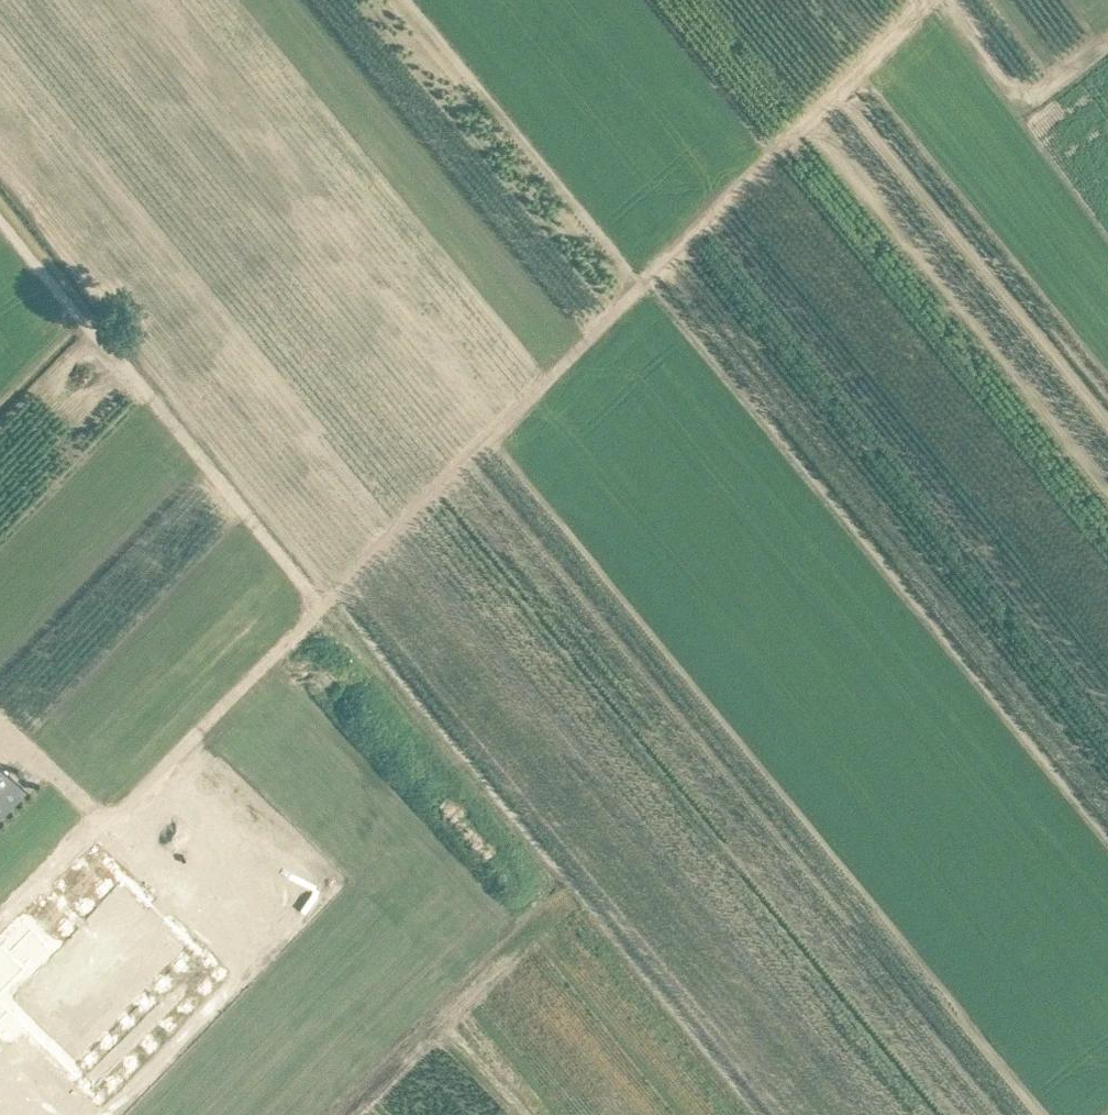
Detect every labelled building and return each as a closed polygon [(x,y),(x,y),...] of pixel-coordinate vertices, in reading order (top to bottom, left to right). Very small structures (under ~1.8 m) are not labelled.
[(25,788),(0,764),(0,814),(25,788)] [(0,945),(0,1021),(9,1011),(98,1097),(221,968),(94,846),(0,945)]
